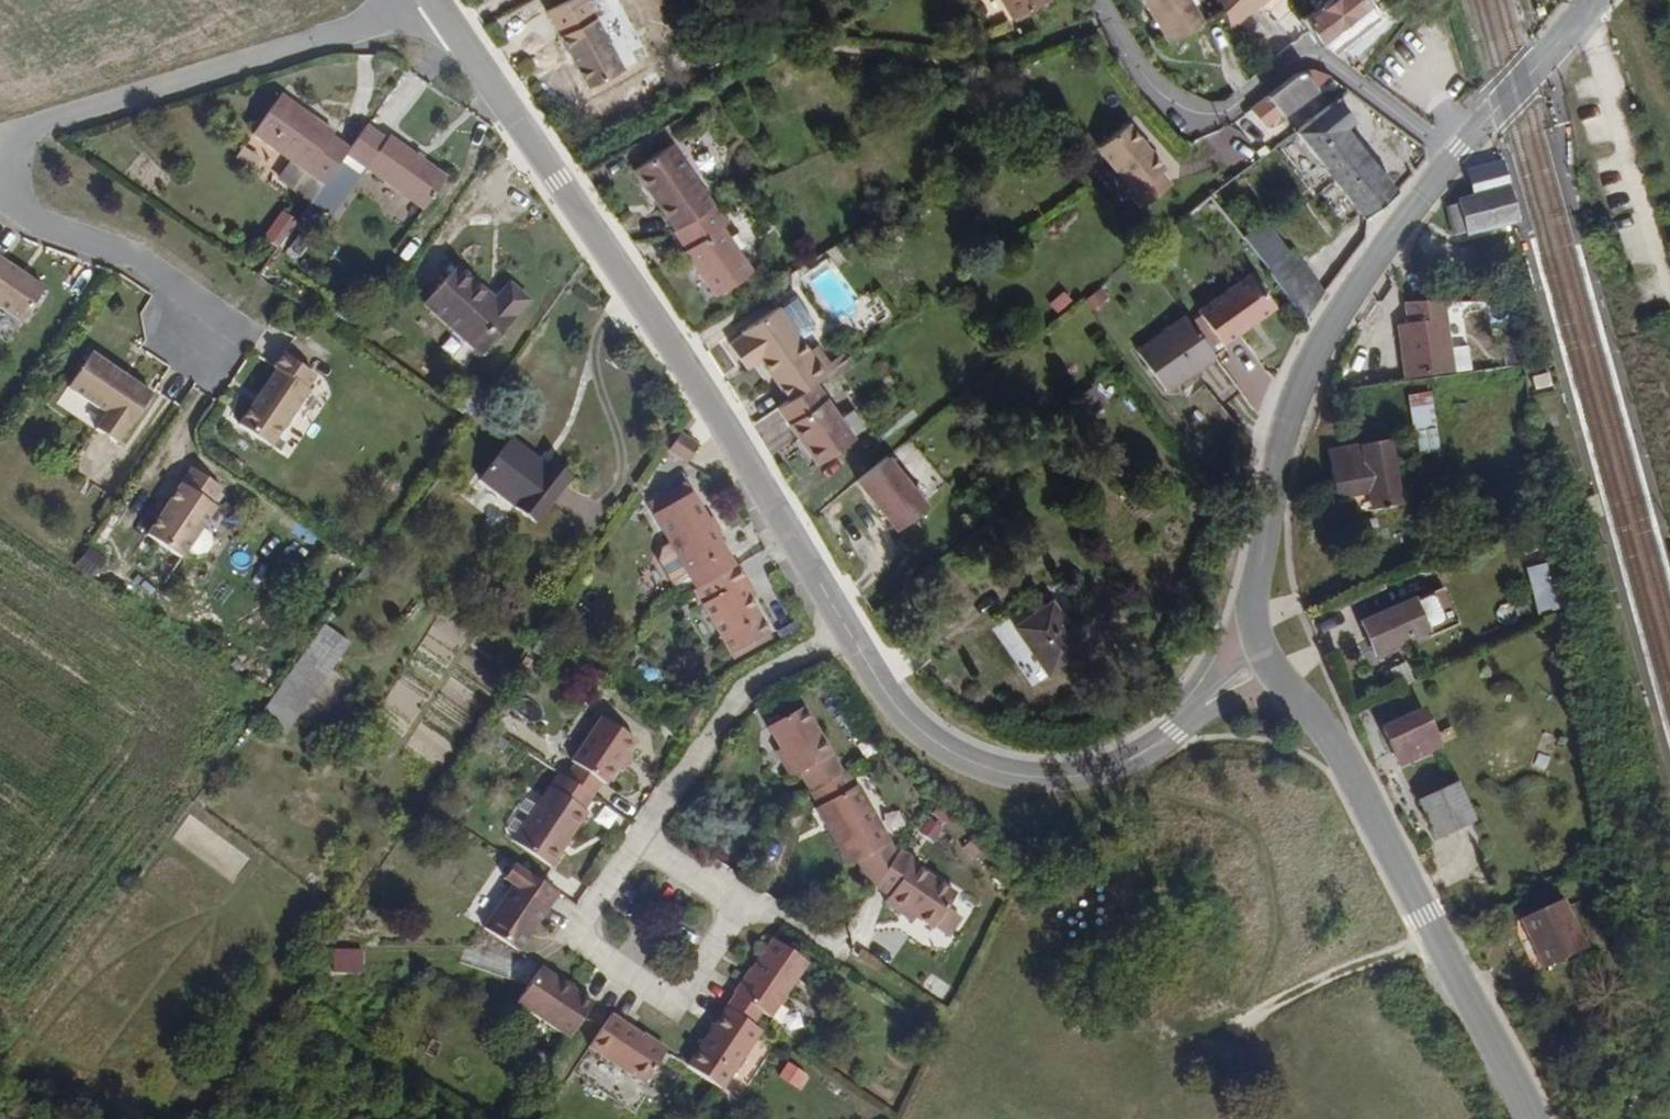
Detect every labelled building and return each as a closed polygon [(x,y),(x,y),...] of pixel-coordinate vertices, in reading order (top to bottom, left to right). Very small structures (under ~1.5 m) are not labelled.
[(591,92),(627,72),(587,0),(582,0),(550,18),(591,92)] [(1016,23),(1054,0),(1003,0),(1016,23)] [(1173,42),(1205,19),(1191,0),(1143,0),(1173,42)] [(1260,0),(1223,0),(1236,26),(1249,15),(1247,12),(1260,0)] [(1268,0),(1260,0),(1247,12),(1249,15),(1268,0)] [(1375,6),(1371,0),(1319,0),(1324,7),(1308,20),(1313,26),(1327,44),(1336,37),(1353,24),(1375,6)] [(1353,24),(1336,37),(1327,44),(1335,54),(1383,16),(1375,6),(1353,24)] [(1289,9),(1258,34),(1275,55),(1306,30),(1289,9)] [(1319,87),(1332,77),(1320,70),(1312,70),(1301,72),(1267,95),(1284,114),(1288,118),(1323,91),(1319,87)] [(349,147),(327,132),(330,128),(281,95),(253,137),(290,161),(280,177),(314,199),(343,156),(349,147)] [(1284,114),(1267,95),(1251,109),(1268,128),(1284,114)] [(1377,162),(1370,154),(1350,132),(1360,123),(1339,100),(1297,132),(1341,181),(1347,188),(1366,215),(1400,190),(1399,189),(1377,162)] [(1124,117),(1093,139),(1114,168),(1146,212),(1173,194),(1162,182),(1167,179),(1124,117)] [(442,173),(387,137),(365,122),(349,147),(343,156),(420,207),(442,173)] [(659,172),(683,156),(677,148),(653,163),(659,172)] [(715,206),(683,156),(659,172),(653,163),(637,174),(676,232),(715,206)] [(1503,161),(1466,170),(1473,198),(1456,202),(1465,240),(1519,227),(1503,161)] [(751,275),(720,227),(726,223),(715,206),(676,232),(687,249),(683,252),(714,299),(751,275)] [(279,213),(262,239),(280,251),(297,225),(279,213)] [(1326,288),(1307,265),(1279,233),(1266,218),(1244,237),(1307,318),(1326,288)] [(22,321),(46,285),(0,255),(0,306),(22,321)] [(521,316),(518,313),(526,305),(534,296),(509,273),(491,292),(460,263),(425,300),(484,356),(521,316)] [(1252,276),(1203,311),(1228,346),(1277,311),(1252,276)] [(817,325),(814,320),(795,294),(779,305),(801,337),(817,325)] [(1452,347),(1450,331),(1449,319),(1446,298),(1405,302),(1407,323),(1399,324),(1405,379),(1455,374),(1452,347)] [(821,365),(801,337),(779,305),(726,342),(749,375),(762,366),(788,403),(813,386),(823,378),(844,364),(854,357),(847,347),(821,365)] [(1170,392),(1218,357),(1187,316),(1139,350),(1170,392)] [(1472,372),(1469,346),(1452,347),(1455,374),(1472,372)] [(92,350),(70,386),(108,409),(98,426),(120,439),(130,423),(133,425),(155,389),(131,375),(128,379),(118,373),(121,368),(92,350)] [(272,446),(316,374),(284,354),(239,426),(272,446)] [(831,389),(852,375),(844,364),(823,378),(831,389)] [(854,444),(813,386),(788,403),(778,410),(818,468),(854,444)] [(1432,394),(1410,395),(1414,457),(1437,456),(1432,394)] [(701,448),(677,432),(668,446),(691,462),(701,448)] [(536,529),(573,481),(546,462),(540,468),(507,443),(476,486),(536,529)] [(1403,506),(1395,443),(1330,450),(1336,497),(1367,493),(1369,510),(1403,506)] [(932,507),(889,455),(857,482),(900,534),(932,507)] [(180,560),(214,508),(209,505),(219,490),(188,470),(144,537),(180,560)] [(737,567),(696,492),(656,513),(673,544),(688,573),(697,589),(737,567)] [(1337,517),(1367,513),(1366,500),(1335,505),(1337,517)] [(688,573),(673,544),(664,548),(659,558),(672,583),(688,573)] [(1561,609),(1547,563),(1526,569),(1540,615),(1561,609)] [(767,632),(750,601),(742,584),(751,579),(742,564),(737,567),(697,589),(731,651),(767,632)] [(760,596),(751,579),(742,584),(750,601),(760,596)] [(1435,633),(1420,597),(1360,621),(1375,658),(1435,633)] [(1089,652),(1052,600),(1015,627),(1051,678),(1089,652)] [(288,733),(354,646),(325,624),(259,712),(288,733)] [(841,771),(805,704),(768,723),(794,771),(802,767),(813,787),(819,783),(841,771)] [(1447,748),(1438,723),(1435,725),(1427,706),(1381,723),(1391,749),(1394,748),(1400,766),(1447,748)] [(623,771),(635,754),(628,749),(636,738),(600,714),(569,759),(574,762),(566,774),(594,793),(613,765),(623,771)] [(550,866),(587,810),(584,808),(594,793),(566,774),(559,769),(511,839),(550,866)] [(885,834),(858,787),(853,783),(845,769),(841,771),(819,783),(825,796),(819,798),(853,863),(860,859),(874,887),(877,883),(894,857),(884,838),(885,834)] [(1473,822),(1456,784),(1422,800),(1439,837),(1473,822)] [(937,927),(964,886),(922,858),(919,863),(909,856),(900,849),(894,857),(877,883),(892,892),(887,900),(919,922),(923,917),(937,927)] [(524,946),(560,891),(514,861),(504,877),(514,884),(488,922),(524,946)] [(1586,945),(1566,899),(1522,918),(1542,964),(1586,945)] [(771,1016),(810,960),(775,936),(729,1002),(756,1021),(763,1011),(771,1016)] [(597,1002),(542,966),(518,1004),(573,1039),(597,1002)] [(724,1086),(765,1027),(756,1021),(729,1002),(688,1061),(724,1086)] [(666,1048),(614,1014),(590,1049),(642,1083),(666,1048)]
